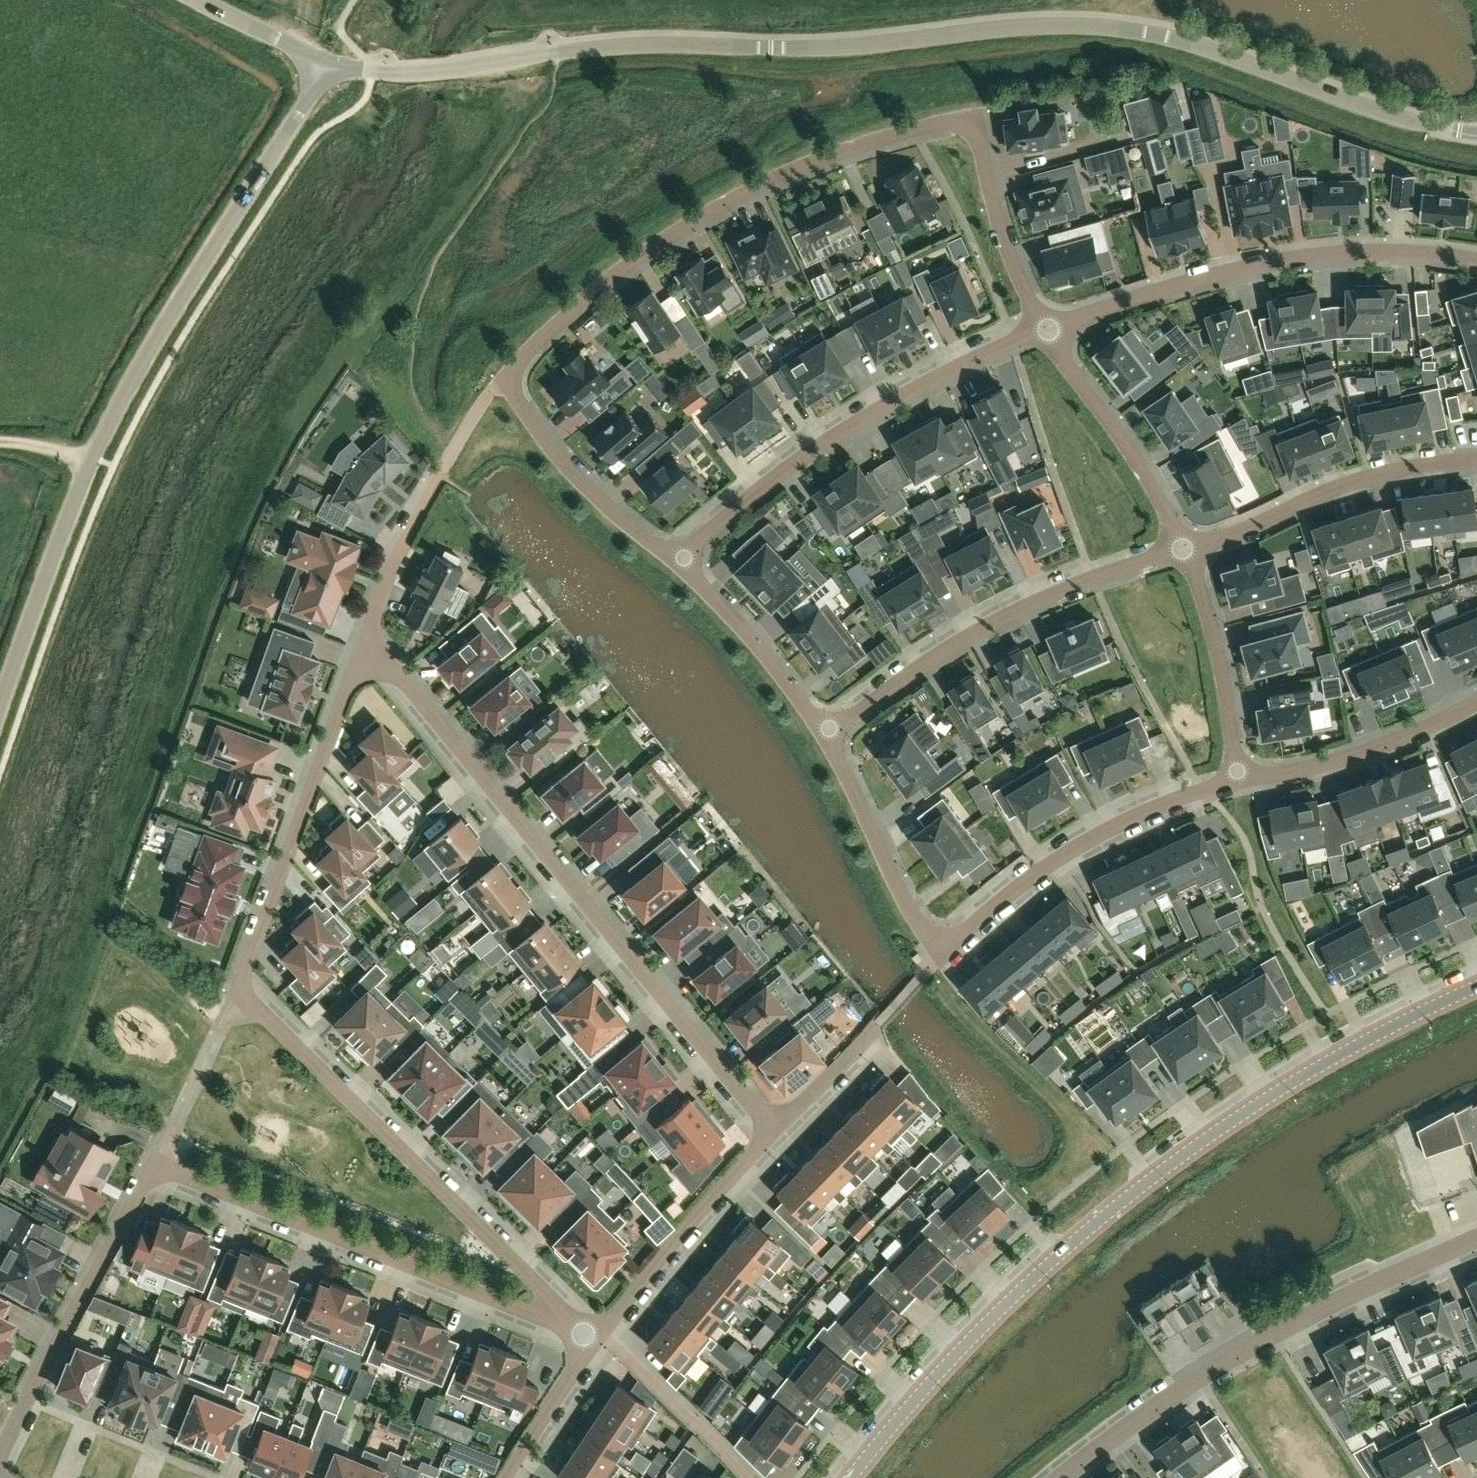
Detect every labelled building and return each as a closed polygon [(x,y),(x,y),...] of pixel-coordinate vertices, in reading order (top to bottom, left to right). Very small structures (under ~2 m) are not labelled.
[(1190,90),(1183,92),(1189,115),(1196,113),(1190,90)] [(1152,99),(1125,106),(1135,142),(1162,135),(1183,129),(1173,93),(1152,99)] [(1196,98),(1205,138),(1221,134),(1212,95),(1196,98)] [(1066,120),(1078,118),(1076,101),(1064,102),(1066,120)] [(1022,117),(1006,120),(1011,150),(1028,148),(1029,153),(1045,150),(1044,146),(1061,143),(1060,142),(1069,140),(1067,126),(1058,128),(1055,111),(1040,113),(1039,107),(1021,110),(1022,117)] [(1291,132),(1289,119),(1274,113),(1274,114),(1276,134),(1291,132)] [(1193,156),(1187,129),(1174,132),(1180,159),(1193,156)] [(1144,159),(1163,154),(1159,138),(1139,143),(1144,159)] [(1356,143),(1357,176),(1371,175),(1371,148),(1371,147),(1356,142),(1356,143)] [(1112,182),(1121,180),(1122,182),(1127,180),(1126,178),(1133,176),(1124,145),(1086,156),(1091,173),(1108,168),(1112,182)] [(1246,167),(1226,171),(1228,184),(1226,185),(1226,187),(1227,187),(1236,230),(1235,230),(1236,232),(1238,232),(1255,228),(1255,232),(1258,232),(1258,231),(1271,229),(1274,229),(1273,225),(1289,222),(1292,222),(1292,220),(1291,220),(1288,205),(1283,178),(1293,176),(1290,158),(1278,160),(1263,163),(1261,157),(1259,146),(1243,149),(1246,167)] [(1354,152),(1339,154),(1340,165),(1355,163),(1354,152)] [(1277,154),(1261,157),(1263,163),(1278,160),(1277,154)] [(1080,184),(1074,163),(1049,170),(1053,183),(1018,193),(1022,206),(1024,206),(1027,218),(1033,216),(1036,226),(1048,223),(1048,221),(1073,214),(1066,188),(1080,184)] [(889,182),(896,195),(883,203),(898,230),(922,217),(922,215),(939,206),(931,192),(932,191),(925,178),(924,179),(917,166),(889,182)] [(1412,204),(1422,205),(1420,219),(1436,220),(1436,222),(1452,224),(1453,222),(1468,224),(1471,197),(1423,192),(1423,194),(1413,193),(1415,174),(1395,172),(1392,204),(1412,206),(1412,204)] [(1315,176),(1298,177),(1302,207),(1316,206),(1316,216),(1335,215),(1335,219),(1348,219),(1348,211),(1359,210),(1359,181),(1316,182),(1315,176)] [(1172,253),(1188,248),(1187,245),(1207,240),(1196,196),(1177,201),(1171,179),(1158,183),(1164,205),(1146,210),(1157,253),(1171,249),(1172,253)] [(805,227),(792,233),(807,264),(822,257),(817,248),(832,241),(828,232),(852,221),(846,208),(849,206),(843,194),(840,196),(838,192),(823,199),(822,197),(807,204),(808,206),(797,212),(805,227)] [(1059,287),(1072,284),(1070,279),(1102,271),(1096,252),(1109,248),(1101,219),(1064,229),(1068,242),(1044,249),(1053,283),(1057,282),(1059,287)] [(759,225),(727,240),(736,259),(738,259),(746,276),(760,269),(767,282),(796,267),(777,229),(765,235),(759,225)] [(719,262),(708,269),(704,262),(696,267),(694,263),(691,265),(689,262),(678,269),(680,272),(677,274),(689,292),(686,294),(699,313),(719,300),(726,310),(744,299),(719,262)] [(961,270),(960,268),(958,269),(942,277),(938,268),(919,277),(928,295),(938,290),(952,318),(951,319),(952,321),(955,320),(954,319),(976,310),(979,309),(978,307),(977,307),(961,270)] [(812,277),(821,296),(835,289),(826,270),(812,277)] [(673,283),(661,291),(675,310),(687,302),(673,283)] [(1372,331),(1372,284),(1357,285),(1357,288),(1348,289),(1349,310),(1335,311),(1337,336),(1373,336),(1373,331),(1372,331)] [(1386,284),(1372,284),(1372,331),(1373,331),(1396,330),(1396,335),(1408,335),(1408,302),(1396,302),(1395,288),(1386,288),(1386,284)] [(1430,311),(1428,287),(1415,288),(1418,312),(1430,311)] [(1308,289),(1293,291),(1302,342),(1337,336),(1335,311),(1321,313),(1317,291),(1309,293),(1308,289)] [(674,322),(653,291),(626,309),(654,350),(681,332),(692,349),(705,340),(687,313),(674,322)] [(881,308),(901,346),(908,342),(908,341),(922,334),(917,324),(927,318),(913,291),(881,308)] [(1274,320),(1261,323),(1267,348),(1302,342),(1293,291),(1279,294),(1279,297),(1271,299),(1274,320)] [(1476,315),(1476,291),(1446,300),(1454,323),(1463,321),(1463,320),(1476,315)] [(1263,351),(1255,325),(1242,329),(1235,307),(1232,308),(1231,304),(1217,309),(1218,312),(1208,315),(1223,363),(1263,351)] [(893,350),(901,346),(881,308),(848,326),(862,352),(873,347),(878,357),(893,350)] [(1463,320),(1463,321),(1469,341),(1476,339),(1476,315),(1463,320)] [(760,319),(752,325),(761,339),(769,333),(760,319)] [(1196,357),(1202,352),(1181,326),(1171,333),(1181,346),(1185,343),(1196,357)] [(806,352),(828,388),(836,383),(835,383),(849,375),(843,365),(853,358),(837,333),(826,339),(821,331),(800,345),(805,353),(806,352)] [(1151,386),(1176,367),(1167,356),(1160,362),(1148,348),(1137,356),(1121,335),(1114,340),(1111,336),(1097,347),(1100,351),(1097,353),(1108,368),(1114,376),(1125,390),(1144,376),(1151,386)] [(1469,341),(1460,344),(1467,367),(1476,364),(1476,363),(1476,339),(1469,341)] [(1167,356),(1176,367),(1179,370),(1196,357),(1185,343),(1181,346),(1167,356)] [(1432,344),(1421,348),(1423,356),(1435,352),(1432,344)] [(567,406),(572,413),(597,393),(606,403),(632,382),(622,370),(609,380),(590,357),(587,359),(586,359),(581,352),(566,365),(571,372),(552,388),(557,395),(555,397),(565,408),(567,406)] [(820,393),(828,388),(806,352),(805,353),(774,372),(790,397),(800,391),(807,401),(820,392),(820,393)] [(1326,359),(1329,373),(1336,372),(1332,358),(1326,359)] [(1446,375),(1465,372),(1463,358),(1444,362),(1446,375)] [(1436,368),(1436,360),(1424,360),(1424,368),(1436,368)] [(1349,386),(1361,384),(1358,365),(1346,367),(1349,386)] [(1398,378),(1396,368),(1382,368),(1385,381),(1398,378)] [(644,379),(650,387),(660,379),(653,371),(644,379)] [(1262,390),(1275,386),(1271,373),(1271,371),(1243,379),(1248,393),(1262,390)] [(1437,375),(1440,386),(1440,387),(1448,385),(1445,373),(1437,375)] [(763,379),(734,400),(733,400),(758,435),(766,429),(765,429),(778,420),(771,410),(781,403),(763,379)] [(1282,385),(1286,396),(1301,391),(1297,381),(1282,385)] [(982,412),(970,418),(979,436),(992,461),(1002,482),(1021,475),(1010,452),(1014,449),(1008,437),(1022,430),(1019,424),(1022,423),(1003,386),(997,389),(995,385),(980,393),(982,397),(976,400),(982,412)] [(1282,385),(1275,386),(1262,390),(1268,405),(1287,398),(1286,396),(1282,385)] [(1440,387),(1440,386),(1402,394),(1403,399),(1411,438),(1433,433),(1430,420),(1446,417),(1440,387)] [(1164,433),(1172,444),(1186,435),(1194,446),(1222,426),(1213,414),(1197,425),(1173,390),(1147,408),(1154,419),(1153,420),(1163,434),(1164,433)] [(1463,417),(1458,394),(1447,396),(1452,420),(1463,417)] [(751,440),(758,435),(733,400),(734,400),(731,396),(710,411),(713,415),(704,422),(721,447),(731,440),(738,449),(751,440)] [(1382,403),(1383,403),(1382,398),(1359,403),(1368,447),(1390,443),(1382,403)] [(1382,403),(1390,443),(1411,438),(1403,399),(1383,403),(1382,403)] [(613,461),(622,453),(631,464),(667,433),(651,413),(639,424),(627,410),(594,439),(596,442),(596,446),(601,453),(606,453),(613,461)] [(1319,421),(1333,459),(1354,451),(1340,413),(1319,421)] [(926,424),(918,428),(938,466),(943,474),(980,453),(961,418),(946,427),(940,417),(937,418),(936,415),(927,420),(928,423),(926,424)] [(1318,416),(1297,424),(1313,467),(1333,459),(1319,421),(1318,416)] [(1230,425),(1235,436),(1251,427),(1245,417),(1230,425)] [(1313,467),(1297,424),(1277,432),(1275,427),(1256,434),(1269,457),(1283,452),(1292,475),(1313,467)] [(907,483),(938,466),(918,428),(911,433),(897,441),(902,451),(892,457),(907,483)] [(646,483),(642,486),(653,499),(657,496),(667,508),(699,482),(676,455),(689,444),(678,430),(656,449),(666,461),(647,478),(644,481),(646,483)] [(347,474),(333,499),(363,515),(377,489),(374,487),(382,477),(385,480),(407,461),(402,454),(403,453),(392,439),(390,441),(385,435),(363,454),(352,441),(340,452),(333,466),(347,474)] [(1235,467),(1220,437),(1195,450),(1201,462),(1186,470),(1195,486),(1193,487),(1200,502),(1202,501),(1205,506),(1230,493),(1220,475),(1235,467)] [(844,473),(837,478),(866,521),(887,508),(881,500),(891,493),(875,468),(865,474),(858,465),(845,473),(844,473)] [(1017,479),(1021,490),(1036,484),(1032,473),(1017,479)] [(866,521),(837,478),(830,483),(817,492),(823,502),(813,508),(830,534),(840,527),(845,535),(866,521)] [(299,499),(313,507),(320,494),(306,486),(299,499)] [(891,493),(881,500),(887,508),(891,514),(909,503),(899,488),(891,493)] [(1456,537),(1467,535),(1465,526),(1476,524),(1476,514),(1473,488),(1450,491),(1456,537)] [(993,503),(987,490),(969,498),(976,511),(993,503)] [(1432,530),(1433,530),(1444,528),(1446,538),(1456,537),(1450,491),(1428,494),(1432,530)] [(914,503),(926,522),(941,513),(929,494),(914,503)] [(1432,530),(1428,494),(1404,497),(1409,538),(1434,535),(1433,530),(1432,530)] [(1019,512),(1015,506),(1002,512),(1019,548),(1032,542),(1037,553),(1063,541),(1044,501),(1019,512)] [(1373,559),(1374,559),(1406,549),(1401,524),(1389,527),(1382,506),(1359,513),(1373,559)] [(1349,556),(1348,557),(1349,561),(1362,557),(1364,567),(1375,563),(1374,559),(1373,559),(1359,513),(1337,520),(1349,556)] [(1349,556),(1337,520),(1315,527),(1326,563),(1348,557),(1349,556)] [(786,560),(786,559),(775,548),(786,538),(770,521),(748,538),(759,549),(737,570),(740,572),(737,575),(745,584),(748,581),(756,589),(786,560)] [(968,544),(987,579),(1000,573),(998,570),(1007,566),(986,525),(964,536),(968,544)] [(922,539),(933,558),(947,551),(937,531),(922,539)] [(321,540),(298,532),(294,543),(293,543),(292,546),(293,547),(289,558),(311,566),(295,609),(328,622),(342,587),(345,588),(355,562),(352,561),(357,546),(324,533),(321,540)] [(907,548),(916,562),(897,574),(922,616),(934,609),(932,606),(940,601),(924,575),(937,566),(933,558),(922,539),(907,548)] [(975,586),(987,579),(968,544),(948,555),(965,587),(973,583),(975,586)] [(416,596),(404,621),(427,633),(440,608),(442,608),(456,616),(469,590),(454,583),(462,567),(456,564),(460,557),(445,549),(441,557),(435,554),(428,568),(424,567),(411,593),(416,596)] [(1278,606),(1307,599),(1299,572),(1280,577),(1274,556),(1257,561),(1256,557),(1241,561),(1242,566),(1224,570),(1233,603),(1274,592),(1278,606)] [(789,557),(786,559),(786,560),(756,589),(762,596),(759,599),(767,607),(770,604),(773,607),(790,591),(800,602),(807,596),(821,584),(821,583),(810,571),(805,575),(789,557)] [(1427,579),(1430,586),(1453,579),(1450,572),(1427,579)] [(912,623),(922,616),(897,574),(878,586),(872,578),(858,587),(872,609),(884,601),(900,626),(910,620),(912,623)] [(795,640),(803,650),(842,620),(833,609),(839,604),(833,596),(843,589),(832,575),(821,583),(821,584),(807,596),(818,609),(791,630),(797,638),(795,640)] [(1412,576),(1402,579),(1406,593),(1415,590),(1412,576)] [(512,598),(503,588),(488,601),(496,611),(512,598)] [(276,600),(255,592),(248,589),(242,604),(270,614),(276,600)] [(1364,605),(1366,613),(1378,609),(1375,601),(1364,605)] [(1400,619),(1403,625),(1414,621),(1406,601),(1394,605),(1400,619)] [(1329,608),(1333,622),(1346,617),(1342,604),(1329,608)] [(1459,614),(1476,657),(1476,606),(1459,614)] [(1270,619),(1274,634),(1244,642),(1245,647),(1242,648),(1246,663),(1249,662),(1253,673),(1301,660),(1295,639),(1311,635),(1304,610),(1270,619)] [(498,652),(486,638),(497,630),(481,611),(454,633),(463,643),(459,646),(460,647),(438,665),(448,677),(451,675),(459,684),(479,667),(482,670),(494,659),(492,657),(498,652)] [(1459,614),(1423,629),(1432,653),(1445,647),(1454,670),(1458,668),(1459,672),(1472,666),(1471,663),(1476,660),(1476,657),(1459,614)] [(1101,633),(1104,632),(1099,619),(1095,621),(1095,619),(1094,616),(1091,617),(1078,623),(1065,628),(1052,634),(1049,635),(1050,638),(1051,638),(1055,647),(1040,654),(1053,681),(1066,676),(1061,665),(1103,647),(1104,647),(1107,646),(1105,643),(1101,633)] [(868,653),(842,620),(803,650),(812,661),(814,659),(820,667),(844,649),(855,663),(868,653)] [(274,627),(263,660),(248,703),(298,720),(305,700),(306,700),(306,698),(312,683),(312,681),(319,660),(308,656),(313,641),(274,627)] [(1380,653),(1399,699),(1407,696),(1408,699),(1421,694),(1420,691),(1423,689),(1414,667),(1427,661),(1417,638),(1380,653)] [(1021,701),(1045,688),(1023,648),(1021,649),(1019,647),(1008,652),(1009,655),(998,661),(1013,688),(1001,694),(1013,716),(1025,710),(1021,701)] [(1392,702),(1399,699),(1380,653),(1343,668),(1353,692),(1366,686),(1375,709),(1379,708),(1380,711),(1393,706),(1392,702)] [(975,674),(972,676),(971,673),(960,680),(962,683),(951,689),(967,715),(955,722),(970,743),(981,736),(976,728),(999,713),(975,674)] [(527,698),(508,674),(471,704),(482,719),(485,716),(494,727),(509,715),(518,726),(545,703),(535,691),(527,698)] [(1340,681),(1322,684),(1324,699),(1342,696),(1340,681)] [(1312,729),(1308,701),(1314,700),(1311,683),(1282,688),(1285,703),(1258,707),(1261,724),(1258,725),(1260,740),(1273,738),(1273,735),(1312,729)] [(543,757),(544,757),(550,752),(559,764),(579,748),(566,732),(574,725),(558,706),(549,713),(548,711),(545,714),(546,715),(510,744),(511,746),(508,749),(518,762),(522,759),(529,768),(543,757)] [(883,763),(892,774),(928,748),(931,745),(917,726),(925,721),(917,710),(896,726),(904,736),(880,753),(886,761),(883,763)] [(1105,729),(1125,773),(1131,770),(1132,773),(1146,767),(1144,764),(1147,763),(1138,743),(1150,737),(1140,714),(1105,729)] [(361,741),(365,745),(395,777),(414,760),(401,746),(404,743),(393,731),(390,734),(376,718),(362,729),(367,735),(361,741)] [(1118,775),(1125,773),(1105,729),(1071,745),(1082,768),(1093,763),(1102,783),(1105,781),(1107,785),(1120,779),(1118,775)] [(228,730),(217,760),(236,767),(226,795),(219,793),(213,810),(217,811),(213,823),(243,833),(247,822),(259,826),(265,812),(267,812),(268,811),(271,810),(273,807),(273,805),(273,802),(271,799),(269,797),(268,797),(274,779),(264,776),(274,747),(228,730)] [(1475,792),(1476,792),(1476,745),(1474,739),(1453,750),(1464,771),(1453,777),(1463,799),(1475,792)] [(404,787),(395,777),(365,745),(353,756),(357,762),(351,768),(367,786),(357,795),(374,814),(388,802),(404,787)] [(908,791),(932,773),(942,785),(967,767),(957,754),(941,766),(928,748),(892,774),(900,785),(903,783),(908,791)] [(1025,771),(1050,812),(1056,808),(1058,811),(1070,804),(1068,801),(1071,799),(1060,780),(1071,774),(1057,752),(1025,771)] [(601,781),(583,759),(542,792),(544,793),(541,796),(551,808),(554,805),(562,815),(582,798),(592,810),(621,786),(610,773),(601,781)] [(1405,770),(1418,805),(1440,797),(1427,762),(1405,770)] [(1396,813),(1418,805),(1405,770),(1403,770),(1402,768),(1383,775),(1396,813)] [(1044,815),(1050,812),(1025,771),(993,791),(1007,813),(1018,806),(1029,825),(1032,823),(1034,826),(1046,818),(1044,815)] [(1396,813),(1383,775),(1364,781),(1365,784),(1362,785),(1375,820),(1376,820),(1396,813)] [(1379,829),(1376,820),(1375,820),(1362,785),(1340,792),(1348,815),(1335,819),(1341,843),(1342,842),(1379,829)] [(404,787),(388,802),(399,813),(415,799),(404,787)] [(924,849),(928,855),(966,826),(944,796),(923,812),(931,822),(913,835),(915,838),(912,840),(921,851),(924,849)] [(426,812),(433,821),(451,806),(443,797),(426,812)] [(1317,799),(1295,803),(1303,845),(1302,846),(1303,850),(1326,846),(1328,855),(1345,852),(1342,842),(1341,843),(1335,819),(1322,822),(1317,799)] [(628,816),(617,802),(577,835),(589,849),(592,846),(599,855),(605,850),(616,863),(658,828),(641,806),(628,816)] [(1280,850),(1302,846),(1303,845),(1295,803),(1271,808),(1276,830),(1262,833),(1269,857),(1281,855),(1280,850)] [(327,835),(331,839),(332,839),(361,872),(362,871),(380,854),(374,847),(384,838),(367,819),(357,828),(342,812),(329,824),(334,829),(327,835)] [(174,819),(160,814),(157,821),(172,827),(174,819)] [(478,839),(475,836),(478,834),(468,822),(466,825),(460,818),(423,847),(441,869),(440,870),(448,880),(467,865),(459,855),(478,839)] [(988,856),(966,826),(928,855),(932,860),(929,862),(938,874),(941,872),(943,875),(960,862),(968,872),(988,856)] [(204,837),(178,828),(168,856),(186,863),(187,860),(196,863),(189,882),(186,881),(180,896),(184,897),(173,926),(185,930),(183,935),(202,941),(203,937),(215,941),(225,912),(229,913),(234,899),(231,897),(241,868),(229,864),(235,848),(204,837)] [(1201,828),(1180,838),(1200,880),(1202,885),(1222,875),(1232,896),(1245,890),(1218,834),(1207,840),(1201,828)] [(645,854),(653,863),(652,869),(632,885),(623,892),(630,900),(643,915),(685,881),(667,859),(680,848),(668,835),(645,854)] [(1419,846),(1431,842),(1428,835),(1416,839),(1419,846)] [(1159,848),(1177,886),(1179,890),(1200,880),(1180,838),(1159,848)] [(370,881),(362,871),(361,872),(332,839),(331,839),(319,850),(324,855),(317,862),(333,880),(323,889),(340,908),(370,881)] [(1177,886),(1159,848),(1139,858),(1154,892),(1156,896),(1177,886)] [(1399,853),(1388,857),(1391,864),(1402,860),(1399,853)] [(1154,892),(1139,858),(1118,867),(1134,901),(1154,892)] [(476,911),(512,882),(508,876),(510,874),(501,862),(498,864),(496,862),(477,878),(469,868),(451,883),(459,893),(460,892),(476,911)] [(1476,914),(1476,868),(1475,863),(1453,872),(1451,867),(1439,873),(1451,900),(1463,895),(1472,916),(1476,914)] [(1136,905),(1134,901),(1118,867),(1097,877),(1106,897),(1093,902),(1104,926),(1113,936),(1122,932),(1119,925),(1140,915),(1136,905)] [(1420,892),(1410,897),(1409,897),(1427,936),(1448,926),(1439,906),(1451,900),(1439,873),(1416,883),(1420,892)] [(499,942),(518,927),(510,917),(529,901),(527,899),(530,897),(520,885),(517,888),(512,882),(476,911),(492,931),(491,932),(499,942)] [(412,905),(400,891),(386,902),(398,916),(412,905)] [(1384,898),(1371,904),(1385,931),(1396,926),(1406,946),(1427,936),(1409,897),(1410,897),(1408,892),(1386,902),(1384,898)] [(1180,918),(1189,913),(1181,895),(1172,899),(1180,918)] [(734,926),(733,924),(722,911),(715,917),(711,912),(708,915),(701,907),(704,904),(698,896),(659,928),(662,931),(659,934),(673,951),(676,948),(679,952),(695,939),(704,951),(710,945),(734,926)] [(1068,896),(1050,912),(1074,940),(1092,925),(1068,896)] [(293,929),(297,933),(327,965),(346,948),(340,941),(350,931),(324,902),(319,907),(311,898),(292,914),(300,923),(293,929)] [(1373,937),(1385,931),(1371,904),(1359,910),(1361,915),(1341,925),(1362,967),(1365,973),(1386,962),(1373,937)] [(1238,907),(1217,917),(1223,929),(1244,919),(1238,907)] [(1163,932),(1176,925),(1167,908),(1154,915),(1163,932)] [(1057,955),(1074,940),(1050,912),(1032,926),(1057,955)] [(413,914),(401,923),(410,932),(421,923),(413,914)] [(1122,932),(1113,936),(1118,943),(1126,939),(1147,929),(1140,915),(1119,925),(1122,932)] [(793,919),(784,926),(793,937),(802,929),(793,919)] [(524,970),(561,941),(545,921),(526,937),(518,927),(499,942),(507,952),(509,951),(524,970)] [(710,945),(718,955),(714,958),(716,959),(694,977),(704,990),(707,987),(715,996),(735,979),(738,982),(750,971),(748,969),(754,964),(742,950),(752,941),(736,922),(733,924),(734,926),(710,945)] [(1341,978),(1362,967),(1341,925),(1308,942),(1320,965),(1331,959),(1341,978)] [(1015,941),(1039,970),(1057,955),(1032,926),(1015,941)] [(1172,931),(1161,935),(1165,945),(1176,940),(1172,931)] [(336,975),(327,965),(297,933),(285,944),(290,949),(283,955),(299,973),(289,983),(306,1002),(336,975)] [(561,941),(524,970),(541,990),(540,991),(548,1001),(563,989),(566,986),(558,976),(577,960),(561,941)] [(1022,984),(1039,970),(1015,941),(998,956),(1022,984)] [(445,953),(437,943),(427,951),(435,961),(445,953)] [(1255,973),(1242,981),(1266,1021),(1288,1008),(1273,983),(1286,975),(1276,953),(1252,968),(1255,973)] [(980,971),(1005,999),(1022,984),(998,956),(980,971)] [(334,1022),(353,1040),(385,1007),(368,991),(387,972),(376,962),(351,987),(360,996),(334,1022)] [(987,1015),(1005,999),(980,971),(962,986),(987,1015)] [(1106,978),(1112,986),(1123,979),(1117,971),(1106,978)] [(462,972),(453,980),(460,988),(469,981),(462,972)] [(780,973),(765,985),(766,987),(783,1008),(788,1004),(798,1017),(807,1010),(812,1006),(799,991),(796,993),(780,973)] [(558,1022),(567,1033),(609,1000),(604,994),(607,991),(596,977),(571,998),(563,989),(548,1001),(538,1009),(552,1026),(558,1022)] [(1101,994),(1112,986),(1106,978),(1096,986),(1101,994)] [(1217,989),(1205,996),(1218,1016),(1229,1009),(1244,1034),(1266,1021),(1242,981),(1220,994),(1217,989)] [(728,1015),(726,1017),(727,1019),(728,1019),(744,1039),(745,1041),(747,1039),(762,1027),(765,1024),(775,1036),(788,1025),(798,1017),(788,1004),(783,1008),(766,987),(765,985),(763,987),(728,1016),(728,1015)] [(812,1006),(807,1010),(817,1022),(835,1007),(825,995),(812,1006)] [(1217,1017),(1218,1016),(1205,996),(1184,1010),(1190,1019),(1178,1027),(1177,1027),(1201,1063),(1222,1049),(1206,1024),(1217,1017)] [(1071,1006),(1077,1014),(1087,1006),(1081,998),(1071,1006)] [(300,1014),(309,1025),(326,1010),(316,999),(300,1014)] [(391,1000),(385,1007),(353,1040),(359,1046),(355,1049),(368,1062),(396,1033),(405,1042),(422,1025),(423,1024),(413,1014),(409,1018),(391,1000)] [(609,1000),(567,1033),(562,1038),(587,1068),(611,1047),(604,1038),(629,1017),(618,1003),(614,1007),(609,1000)] [(1077,1014),(1071,1006),(1061,1014),(1067,1022),(1077,1014)] [(1016,1013),(1007,1021),(1019,1036),(1029,1028),(1016,1013)] [(1201,1063),(1177,1027),(1178,1027),(1175,1023),(1153,1038),(1150,1033),(1138,1041),(1152,1060),(1163,1053),(1179,1077),(1201,1063)] [(408,1094),(449,1052),(422,1025),(405,1042),(402,1045),(410,1053),(388,1075),(393,1079),(390,1082),(401,1094),(404,1091),(408,1094)] [(1045,1028),(1036,1037),(1043,1044),(1052,1035),(1045,1028)] [(794,1033),(790,1029),(774,1041),(778,1046),(761,1060),(768,1069),(767,1069),(776,1080),(777,1080),(784,1088),(820,1058),(797,1030),(794,1033)] [(615,1094),(657,1059),(653,1054),(657,1051),(645,1036),(596,1077),(603,1086),(606,1084),(615,1094)] [(1036,1037),(1027,1046),(1033,1053),(1043,1044),(1036,1037)] [(1109,1069),(1137,1107),(1157,1092),(1140,1069),(1152,1060),(1138,1041),(1126,1049),(1129,1054),(1109,1069)] [(509,1067),(520,1056),(512,1047),(501,1058),(509,1067)] [(457,1100),(477,1079),(477,1080),(449,1052),(408,1094),(411,1098),(408,1101),(420,1112),(422,1109),(427,1113),(448,1091),(457,1100)] [(657,1059),(615,1094),(624,1106),(622,1108),(637,1126),(656,1110),(661,1107),(653,1097),(678,1076),(666,1062),(662,1065),(657,1059)] [(1116,1123),(1137,1107),(1109,1069),(1088,1084),(1085,1079),(1073,1088),(1088,1107),(1099,1099),(1116,1123)] [(874,1092),(873,1093),(907,1126),(923,1109),(930,1117),(939,1107),(934,1100),(926,1092),(916,1103),(889,1076),(884,1072),(869,1088),(874,1092)] [(579,1074),(556,1093),(567,1107),(591,1088),(579,1074)] [(505,1107),(477,1079),(457,1100),(465,1108),(444,1130),(446,1133),(442,1136),(454,1147),(457,1144),(463,1149),(505,1107)] [(828,1079),(816,1089),(825,1099),(837,1089),(828,1079)] [(916,1136),(907,1126),(873,1093),(857,1109),(891,1142),(900,1133),(910,1143),(916,1136)] [(670,1148),(710,1115),(696,1098),(692,1101),(689,1098),(663,1118),(656,1110),(637,1126),(636,1126),(651,1144),(661,1137),(670,1148)] [(1418,1129),(1426,1155),(1471,1139),(1476,1157),(1476,1103),(1473,1105),(1472,1103),(1473,1103),(1473,1102),(1455,1111),(1454,1109),(1418,1129)] [(513,1154),(532,1134),(505,1107),(463,1149),(468,1154),(465,1158),(476,1169),(480,1166),(482,1168),(504,1146),(512,1155),(513,1154)] [(841,1125),(868,1152),(877,1143),(887,1153),(894,1145),(891,1142),(857,1109),(841,1125)] [(710,1115),(670,1148),(681,1161),(672,1168),(691,1191),(709,1171),(699,1160),(723,1140),(720,1136),(724,1133),(710,1115)] [(868,1152),(841,1125),(825,1142),(852,1168),(861,1159),(871,1169),(878,1162),(868,1152)] [(536,1130),(532,1134),(513,1154),(522,1163),(500,1185),(504,1190),(501,1194),(512,1205),(516,1201),(518,1204),(552,1169),(540,1157),(551,1146),(536,1130)] [(48,1161),(36,1183),(50,1191),(49,1193),(64,1201),(87,1214),(121,1154),(80,1132),(67,1156),(69,1157),(62,1169),(48,1161)] [(862,1178),(852,1168),(825,1142),(809,1158),(836,1184),(845,1176),(855,1185),(862,1178)] [(959,1146),(945,1171),(960,1180),(974,1155),(959,1146)] [(930,1150),(914,1166),(921,1173),(926,1177),(941,1161),(930,1150)] [(836,1184),(809,1158),(793,1174),(820,1201),(829,1192),(839,1202),(846,1194),(836,1184)] [(913,1164),(906,1171),(914,1180),(921,1173),(914,1166),(913,1164)] [(992,1197),(1004,1186),(987,1166),(957,1194),(992,1232),(1005,1220),(1002,1217),(1007,1213),(992,1197)] [(564,1182),(552,1169),(518,1204),(521,1206),(517,1210),(529,1221),(532,1218),(537,1222),(559,1199),(568,1208),(591,1186),(576,1170),(564,1182)] [(827,1208),(820,1201),(793,1174),(789,1170),(772,1187),(803,1218),(793,1228),(811,1245),(821,1234),(811,1225),(827,1208)] [(898,1181),(887,1192),(895,1200),(905,1189),(898,1181)] [(591,1186),(568,1208),(567,1210),(576,1219),(555,1240),(558,1243),(555,1246),(555,1249),(565,1258),(568,1258),(570,1255),(573,1258),(613,1218),(598,1202),(603,1197),(591,1186)] [(662,1212),(641,1190),(632,1199),(652,1221),(662,1212)] [(926,1216),(930,1219),(948,1238),(958,1229),(972,1245),(977,1241),(979,1244),(992,1232),(957,1194),(940,1210),(937,1206),(926,1216)] [(886,1203),(875,1214),(881,1220),(893,1209),(886,1203)] [(34,1237),(41,1224),(14,1209),(7,1222),(19,1229),(0,1263),(0,1284),(34,1303),(42,1288),(46,1290),(58,1269),(53,1266),(61,1252),(34,1237)] [(618,1213),(613,1218),(573,1258),(584,1269),(582,1271),(582,1275),(594,1287),(597,1287),(609,1274),(609,1271),(607,1269),(621,1254),(618,1250),(627,1241),(615,1230),(626,1220),(618,1213)] [(736,1235),(735,1237),(764,1262),(764,1261),(772,1251),(783,1260),(788,1255),(800,1264),(811,1253),(789,1232),(779,1243),(746,1215),(732,1232),(736,1235)] [(161,1217),(154,1235),(141,1230),(127,1265),(141,1271),(143,1267),(166,1276),(186,1225),(172,1219),(172,1220),(161,1217)] [(861,1225),(869,1233),(876,1226),(867,1217),(861,1225)] [(920,1229),(903,1246),(940,1282),(952,1270),(950,1267),(954,1263),(938,1247),(948,1238),(930,1219),(920,1229)] [(200,1230),(186,1225),(166,1276),(203,1289),(212,1266),(200,1261),(210,1235),(199,1232),(200,1230)] [(832,1231),(818,1246),(830,1256),(844,1241),(832,1231)] [(877,1236),(864,1243),(872,1258),(885,1252),(877,1236)] [(775,1270),(764,1261),(764,1262),(735,1237),(720,1255),(749,1279),(750,1279),(758,1269),(769,1278),(775,1270)] [(887,1262),(877,1272),(896,1290),(905,1281),(920,1296),(925,1292),(927,1294),(940,1282),(903,1246),(887,1262)] [(223,1298),(246,1307),(266,1256),(252,1250),(251,1252),(241,1248),(231,1273),(218,1268),(207,1297),(221,1302),(223,1298)] [(749,1279),(720,1255),(706,1272),(741,1302),(750,1292),(754,1295),(761,1288),(750,1279),(749,1279)] [(280,1261),(266,1256),(246,1307),(282,1321),(292,1297),(279,1292),(289,1267),(279,1263),(280,1261)] [(141,1271),(135,1286),(159,1295),(166,1276),(143,1267),(141,1271)] [(706,1272),(691,1290),(720,1314),(721,1314),(729,1304),(739,1313),(746,1306),(741,1302),(706,1272)] [(868,1282),(852,1300),(890,1334),(902,1321),(899,1319),(903,1314),(887,1300),(896,1290),(877,1272),(868,1282)] [(1173,1288),(1170,1290),(1192,1323),(1202,1316),(1202,1315),(1216,1305),(1213,1300),(1222,1294),(1209,1276),(1201,1282),(1195,1272),(1172,1287),(1173,1288)] [(312,1333),(325,1338),(345,1287),(331,1282),(331,1283),(320,1279),(311,1305),(298,1300),(287,1328),(310,1337),(312,1333)] [(836,1304),(849,1288),(839,1280),(826,1296),(836,1304)] [(1476,1303),(1476,1280),(1468,1284),(1476,1303)] [(345,1287),(325,1338),(362,1353),(371,1329),(359,1324),(369,1298),(359,1294),(359,1293),(345,1287)] [(732,1323),(721,1314),(720,1314),(691,1290),(677,1308),(706,1332),(714,1322),(725,1331),(732,1323)] [(1142,1321),(1154,1340),(1162,1334),(1165,1339),(1180,1329),(1181,1330),(1192,1323),(1170,1290),(1167,1292),(1166,1291),(1144,1306),(1150,1316),(1142,1321)] [(1437,1346),(1436,1346),(1438,1350),(1459,1342),(1464,1353),(1476,1348),(1476,1342),(1467,1319),(1453,1324),(1441,1296),(1420,1305),(1437,1346)] [(113,1318),(119,1304),(102,1298),(96,1311),(113,1318)] [(2,1357),(11,1341),(6,1339),(13,1325),(1,1319),(9,1305),(0,1300),(0,1355),(2,1357)] [(878,1347),(890,1334),(852,1300),(827,1327),(846,1345),(855,1335),(871,1349),(876,1345),(878,1347)] [(1427,1350),(1436,1346),(1437,1346),(1420,1305),(1398,1314),(1409,1342),(1396,1348),(1409,1376),(1430,1366),(1428,1354),(1427,1350)] [(662,1325),(691,1349),(692,1349),(700,1339),(710,1348),(717,1340),(706,1332),(677,1308),(662,1325)] [(382,1361),(405,1370),(425,1319),(411,1313),(410,1315),(400,1311),(390,1336),(378,1331),(366,1359),(380,1365),(382,1361)] [(783,1319),(772,1311),(764,1320),(775,1329),(783,1319)] [(439,1324),(425,1319),(405,1370),(442,1384),(451,1360),(439,1355),(449,1330),(438,1326),(439,1324)] [(179,1328),(189,1332),(192,1325),(182,1321),(179,1328)] [(267,1356),(281,1328),(270,1322),(255,1351),(267,1356)] [(827,1327),(823,1324),(807,1344),(814,1350),(807,1359),(842,1389),(853,1376),(850,1374),(854,1369),(838,1355),(846,1345),(827,1327)] [(192,1325),(189,1332),(200,1336),(203,1329),(192,1325)] [(686,1375),(684,1373),(699,1355),(692,1349),(691,1349),(662,1325),(647,1343),(675,1366),(666,1378),(676,1388),(686,1375)] [(1369,1328),(1348,1338),(1369,1382),(1370,1382),(1389,1372),(1395,1383),(1409,1376),(1396,1348),(1382,1355),(1369,1328)] [(767,1338),(758,1330),(751,1339),(760,1347),(767,1338)] [(1369,1382),(1348,1338),(1327,1349),(1339,1374),(1331,1378),(1341,1399),(1370,1384),(1370,1382),(1369,1382)] [(106,1407),(130,1417),(150,1367),(151,1367),(154,1361),(129,1352),(131,1347),(119,1342),(113,1359),(107,1373),(118,1377),(106,1407)] [(462,1392),(485,1401),(505,1350),(491,1344),(490,1346),(480,1342),(470,1367),(457,1363),(446,1391),(460,1396),(462,1392)] [(100,1390),(107,1373),(113,1359),(102,1354),(101,1356),(77,1346),(70,1362),(68,1361),(57,1387),(86,1398),(91,1386),(100,1390)] [(748,1349),(739,1359),(745,1364),(754,1354),(748,1349)] [(519,1356),(505,1350),(485,1401),(508,1410),(507,1415),(517,1419),(538,1387),(521,1380),(528,1361),(518,1357),(519,1356)] [(730,1352),(722,1361),(734,1371),(741,1362),(730,1352)] [(831,1403),(842,1389),(807,1359),(803,1356),(785,1377),(779,1385),(799,1401),(807,1391),(824,1405),(828,1400),(831,1403)] [(356,1383),(353,1360),(338,1363),(342,1385),(356,1383)] [(174,1377),(151,1367),(150,1367),(130,1417),(155,1427),(167,1397),(178,1401),(188,1375),(177,1371),(174,1377)] [(779,1385),(785,1377),(774,1369),(768,1377),(779,1385)] [(194,1442),(201,1445),(219,1401),(224,1389),(188,1375),(178,1401),(177,1404),(188,1409),(175,1440),(193,1447),(194,1442)] [(726,1397),(735,1386),(723,1376),(714,1387),(726,1397)] [(328,1392),(328,1377),(307,1377),(306,1392),(328,1392)] [(1341,1399),(1331,1378),(1312,1387),(1330,1414),(1345,1406),(1341,1399)] [(274,1398),(277,1388),(267,1384),(264,1394),(274,1398)] [(606,1403),(644,1427),(656,1409),(619,1384),(606,1403)] [(791,1412),(799,1401),(779,1385),(757,1414),(760,1417),(760,1418),(797,1446),(807,1432),(805,1430),(808,1425),(791,1412)] [(219,1401),(201,1445),(209,1448),(207,1452),(224,1459),(236,1428),(247,1432),(259,1403),(239,1395),(234,1407),(219,1401)] [(1469,1409),(1470,1408),(1476,1423),(1476,1400),(1467,1405),(1469,1409)] [(631,1447),(632,1446),(644,1427),(606,1403),(594,1421),(628,1443),(627,1444),(631,1447)] [(325,1445),(325,1443),(335,1420),(334,1420),(337,1412),(324,1407),(311,1439),(325,1445)] [(270,1477),(287,1436),(274,1431),(280,1416),(260,1408),(250,1434),(259,1437),(248,1464),(254,1467),(252,1471),(270,1477)] [(1469,1409),(1450,1418),(1445,1409),(1430,1417),(1432,1421),(1433,1420),(1444,1443),(1457,1436),(1466,1457),(1476,1452),(1476,1423),(1470,1408),(1469,1409)] [(760,1418),(760,1417),(757,1414),(733,1445),(752,1463),(762,1449),(780,1463),(783,1458),(786,1460),(797,1446),(760,1418)] [(414,1425),(391,1416),(385,1432),(408,1441),(414,1425)] [(1212,1439),(1198,1419),(1196,1421),(1194,1418),(1182,1426),(1184,1429),(1178,1433),(1206,1474),(1237,1453),(1222,1432),(1212,1439)] [(335,1420),(325,1443),(337,1447),(347,1424),(335,1420)] [(1399,1438),(1420,1477),(1424,1477),(1441,1469),(1431,1450),(1444,1443),(1433,1420),(1432,1421),(1399,1438)] [(287,1436),(270,1477),(297,1477),(310,1445),(298,1440),(304,1425),(293,1421),(287,1436)] [(616,1461),(627,1444),(628,1443),(594,1421),(582,1439),(616,1461)] [(665,1443),(673,1448),(680,1438),(672,1432),(665,1443)] [(1178,1433),(1171,1438),(1169,1435),(1157,1443),(1159,1446),(1157,1448),(1171,1467),(1161,1475),(1163,1477),(1201,1477),(1206,1474),(1178,1433)] [(467,1463),(487,1471),(493,1455),(452,1438),(446,1454),(467,1463)] [(1399,1438),(1379,1449),(1374,1440),(1354,1450),(1372,1477),(1373,1477),(1389,1470),(1393,1477),(1420,1477),(1399,1438)] [(620,1464),(616,1461),(582,1439),(570,1457),(601,1477),(610,1477),(620,1464)] [(669,1465),(683,1475),(698,1456),(683,1445),(669,1465)] [(400,1463),(403,1456),(390,1451),(387,1459),(363,1449),(358,1460),(359,1460),(352,1477),(393,1477),(400,1462),(400,1463)] [(652,1460),(660,1466),(667,1456),(659,1450),(652,1460)] [(358,1460),(335,1451),(324,1477),(352,1477),(359,1460),(358,1460)] [(570,1457),(558,1476),(561,1477),(601,1477),(570,1457)] [(660,1466),(652,1460),(645,1469),(653,1476),(660,1466)] [(415,1477),(418,1470),(400,1463),(400,1462),(393,1477),(416,1477),(415,1477)]
